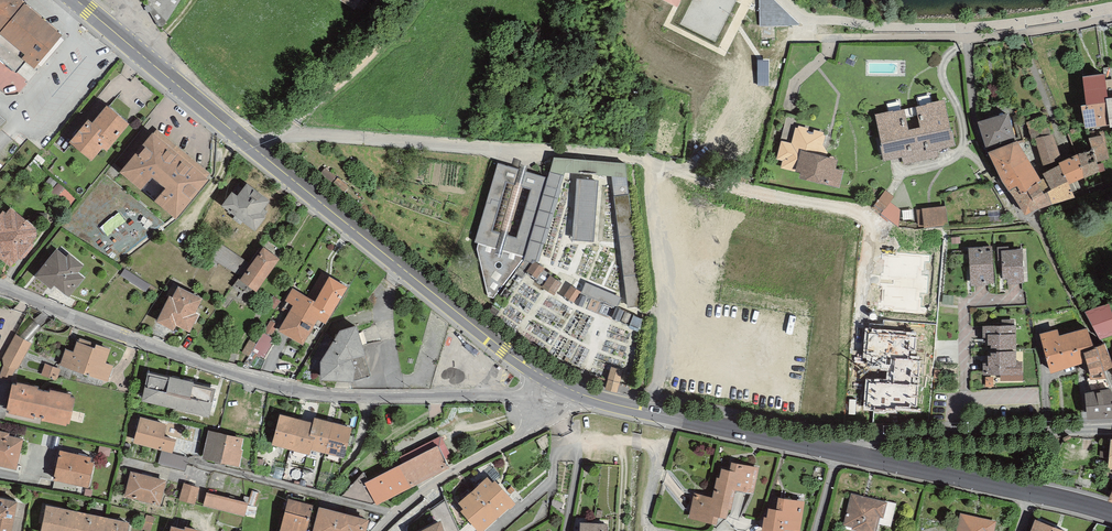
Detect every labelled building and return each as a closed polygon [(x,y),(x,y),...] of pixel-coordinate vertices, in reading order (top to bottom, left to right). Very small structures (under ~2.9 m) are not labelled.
[(59,35),(16,0),(0,0),(0,58),(17,72),(28,59),(35,65),(59,35)] [(149,3),(146,5),(157,25),(160,27),(164,26),(181,0),(146,0),(149,3)] [(799,24),(771,0),(758,0),(758,27),(799,24)] [(608,89),(615,88),(613,71),(606,71),(608,89)] [(1106,81),(1105,74),(1086,77),(1089,105),(1083,106),(1086,124),(1099,123),(1111,121),(1111,98),(1108,98),(1106,81)] [(583,106),(591,98),(582,90),(574,98),(583,106)] [(675,109),(675,103),(675,100),(662,99),(660,107),(675,109)] [(951,143),(943,104),(919,109),(923,128),(906,132),(902,112),(878,117),(887,157),(912,152),(911,147),(927,144),(928,148),(951,143)] [(908,114),(919,112),(917,104),(907,106),(908,114)] [(106,146),(126,122),(109,107),(94,125),(90,122),(74,141),(90,155),(101,142),(106,146)] [(794,146),(798,129),(796,128),(799,116),(787,113),(779,142),(783,143),(794,146)] [(988,144),(1013,136),(1007,114),(981,122),(988,144)] [(1037,137),(1050,133),(1045,117),(1027,122),(1032,139),(1037,137)] [(816,155),(821,135),(798,129),(794,146),(783,143),(779,157),(786,158),(784,165),(809,172),(808,176),(837,184),(841,171),(832,168),(835,160),(816,155)] [(1061,164),(1061,162),(1054,142),(1051,133),(1050,133),(1037,137),(1047,172),(1061,164)] [(206,179),(152,135),(122,171),(141,186),(152,172),(169,186),(158,200),(176,215),(206,179)] [(1096,160),(1109,156),(1103,135),(1090,138),(1093,150),(1096,160)] [(1061,164),(1047,172),(1045,172),(1047,178),(1037,183),(1013,144),(992,152),(1001,169),(1004,175),(1009,183),(1026,210),(1039,203),(1039,204),(1066,195),(1072,193),(1067,181),(1080,176),(1095,169),(1098,167),(1096,160),(1093,150),(1061,162),(1061,164)] [(42,165),(45,161),(38,154),(34,159),(42,165)] [(533,259),(536,259),(539,260),(544,244),(546,242),(562,189),(560,188),(565,171),(612,176),(627,307),(643,305),(625,163),(555,157),(548,180),(526,256),(525,260),(532,262),(533,259)] [(114,182),(122,171),(112,162),(103,173),(114,182)] [(515,184),(520,169),(499,163),(475,241),(496,248),(501,233),(492,230),(507,181),(515,184)] [(338,177),(325,167),(320,173),(333,183),(338,177)] [(526,256),(548,180),(546,177),(526,171),(522,186),(531,189),(517,237),(507,235),(503,249),(526,256)] [(577,181),(573,239),(594,240),(597,182),(577,181)] [(76,199),(59,184),(49,195),(67,210),(76,199)] [(236,214),(244,219),(255,228),(264,217),(259,213),(268,200),(248,185),(238,198),(233,194),(225,205),(236,214)] [(898,226),(899,216),(886,206),(894,195),(886,189),(873,207),(898,226)] [(924,226),(948,224),(946,206),(922,208),(924,226)] [(32,235),(31,226),(11,210),(0,223),(0,228),(3,230),(0,234),(0,249),(12,259),(32,235)] [(241,223),(244,219),(236,214),(233,218),(241,223)] [(250,263),(217,241),(207,256),(208,257),(206,260),(216,266),(218,263),(241,276),(250,263)] [(983,252),(983,249),(970,249),(972,281),(992,280),(989,251),(983,252)] [(243,280),(262,252),(259,250),(235,285),(245,292),(247,288),(253,292),(255,289),(243,280)] [(243,280),(255,289),(277,258),(264,250),(262,252),(243,280)] [(1021,278),(1019,250),(1002,251),(1004,275),(1010,275),(1010,279),(1021,278)] [(67,259),(57,251),(38,275),(50,285),(54,281),(69,293),(81,277),(75,272),(81,265),(70,256),(67,259)] [(928,260),(886,255),(880,310),(922,315),(928,260)] [(535,262),(536,259),(533,259),(532,262),(525,260),(523,260),(501,293),(508,298),(526,271),(536,278),(536,277),(542,269),(543,267),(535,262)] [(148,292),(152,286),(125,268),(121,275),(148,292)] [(543,287),(551,275),(542,269),(536,277),(539,279),(537,283),(543,287)] [(551,275),(543,287),(554,294),(562,282),(551,275)] [(325,322),(346,286),(331,277),(317,302),(294,289),(285,307),(290,310),(280,329),(302,342),(316,317),(325,322)] [(616,309),(617,307),(621,297),(586,283),(582,294),(616,309)] [(573,302),(581,292),(572,285),(564,296),(573,302)] [(192,313),(199,299),(179,289),(174,300),(170,298),(159,320),(173,327),(175,322),(188,329),(195,315),(192,313)] [(495,317),(508,298),(501,293),(488,312),(495,317)] [(224,310),(234,299),(229,294),(219,305),(224,310)] [(275,309),(281,301),(274,296),(268,304),(275,309)] [(1111,331),(1111,311),(1110,304),(1087,311),(1099,336),(1111,331)] [(617,307),(616,309),(612,318),(640,331),(643,318),(617,307)] [(271,337),(278,325),(271,320),(263,332),(271,337)] [(910,350),(912,329),(864,325),(861,353),(883,354),(882,371),(860,370),(858,401),(913,405),(918,351),(910,350)] [(1015,372),(1014,325),(990,326),(990,342),(992,342),(992,345),(998,345),(999,352),(993,352),(993,356),(990,357),(990,359),(986,359),(987,372),(1015,372)] [(352,379),(370,374),(355,326),(341,332),(322,361),(323,377),(352,379)] [(1093,375),(1103,373),(1101,367),(1093,346),(1086,328),(1058,336),(1056,331),(1042,335),(1050,367),(1088,356),(1093,375)] [(322,373),(322,361),(336,340),(325,333),(305,366),(307,369),(322,373)] [(16,368),(30,343),(17,336),(5,359),(6,367),(2,376),(9,379),(15,368),(16,368)] [(249,357),(257,343),(250,340),(242,353),(249,357)] [(1101,367),(1103,366),(1107,364),(1111,362),(1111,360),(1104,342),(1098,344),(1093,346),(1101,367)] [(96,349),(78,343),(70,366),(99,376),(109,348),(97,344),(96,349)] [(56,379),(59,370),(46,365),(42,374),(56,379)] [(618,383),(622,370),(612,367),(609,380),(618,383)] [(1103,373),(1093,375),(1093,377),(1090,377),(1092,388),(1107,385),(1103,373)] [(207,412),(212,389),(150,374),(145,397),(207,412)] [(66,421),(72,397),(13,384),(8,408),(34,414),(34,412),(44,414),(44,416),(66,421)] [(1111,413),(1111,394),(1111,393),(1109,389),(1087,392),(1088,414),(1099,414),(1111,413)] [(315,426),(280,417),(274,440),(310,450),(311,445),(344,454),(351,429),(316,420),(315,426)] [(172,449),(175,439),(160,435),(163,426),(142,420),(136,439),(172,449)] [(234,463),(240,438),(211,432),(205,457),(234,463)] [(21,440),(0,435),(0,463),(15,467),(21,440)] [(111,447),(100,445),(99,453),(110,456),(111,447)] [(372,504),(447,467),(437,449),(370,484),(364,472),(363,472),(341,496),(372,504)] [(183,471),(186,458),(165,452),(162,465),(183,471)] [(89,484),(93,463),(88,462),(88,459),(60,453),(55,478),(89,484)] [(749,487),(753,467),(733,462),(731,470),(723,468),(721,478),(719,477),(715,498),(697,494),(692,515),(715,520),(716,513),(725,515),(728,505),(729,505),(734,484),(749,487)] [(223,490),(227,475),(215,472),(211,487),(223,490)] [(159,502),(164,482),(133,473),(128,494),(159,502)] [(492,484),(487,478),(462,501),(466,506),(463,509),(480,527),(511,500),(495,481),(492,484)] [(75,494),(77,485),(55,480),(53,490),(75,494)] [(193,501),(197,489),(186,485),(182,498),(193,501)] [(246,504),(244,513),(246,514),(249,515),(248,516),(256,518),(257,515),(255,514),(257,506),(255,506),(259,492),(252,491),(250,497),(247,504),(246,504)] [(244,504),(242,503),(207,494),(205,504),(244,513),(246,504),(244,504)] [(882,514),(885,502),(852,494),(846,522),(855,524),(855,526),(874,530),(878,513),(882,514)] [(17,500),(0,497),(0,530),(11,530),(17,500)] [(312,506),(288,499),(281,527),(295,530),(305,530),(312,506)] [(446,499),(430,510),(435,523),(438,530),(460,530),(446,499)] [(802,503),(781,499),(779,510),(771,508),(770,517),(767,516),(764,530),(771,530),(781,530),(782,526),(798,529),(802,503)] [(366,519),(321,508),(315,530),(352,530),(358,530),(359,530),(360,526),(364,527),(366,519)] [(126,525),(48,510),(44,529),(52,530),(125,530),(126,525)] [(155,516),(146,514),(143,529),(150,530),(151,530),(155,516)] [(994,522),(962,515),(958,530),(992,530),(994,522)] [(605,523),(582,522),(582,530),(605,530),(605,523)] [(1036,522),(1032,530),(1060,530),(1036,522)] [(435,523),(421,530),(438,530),(435,523)]
